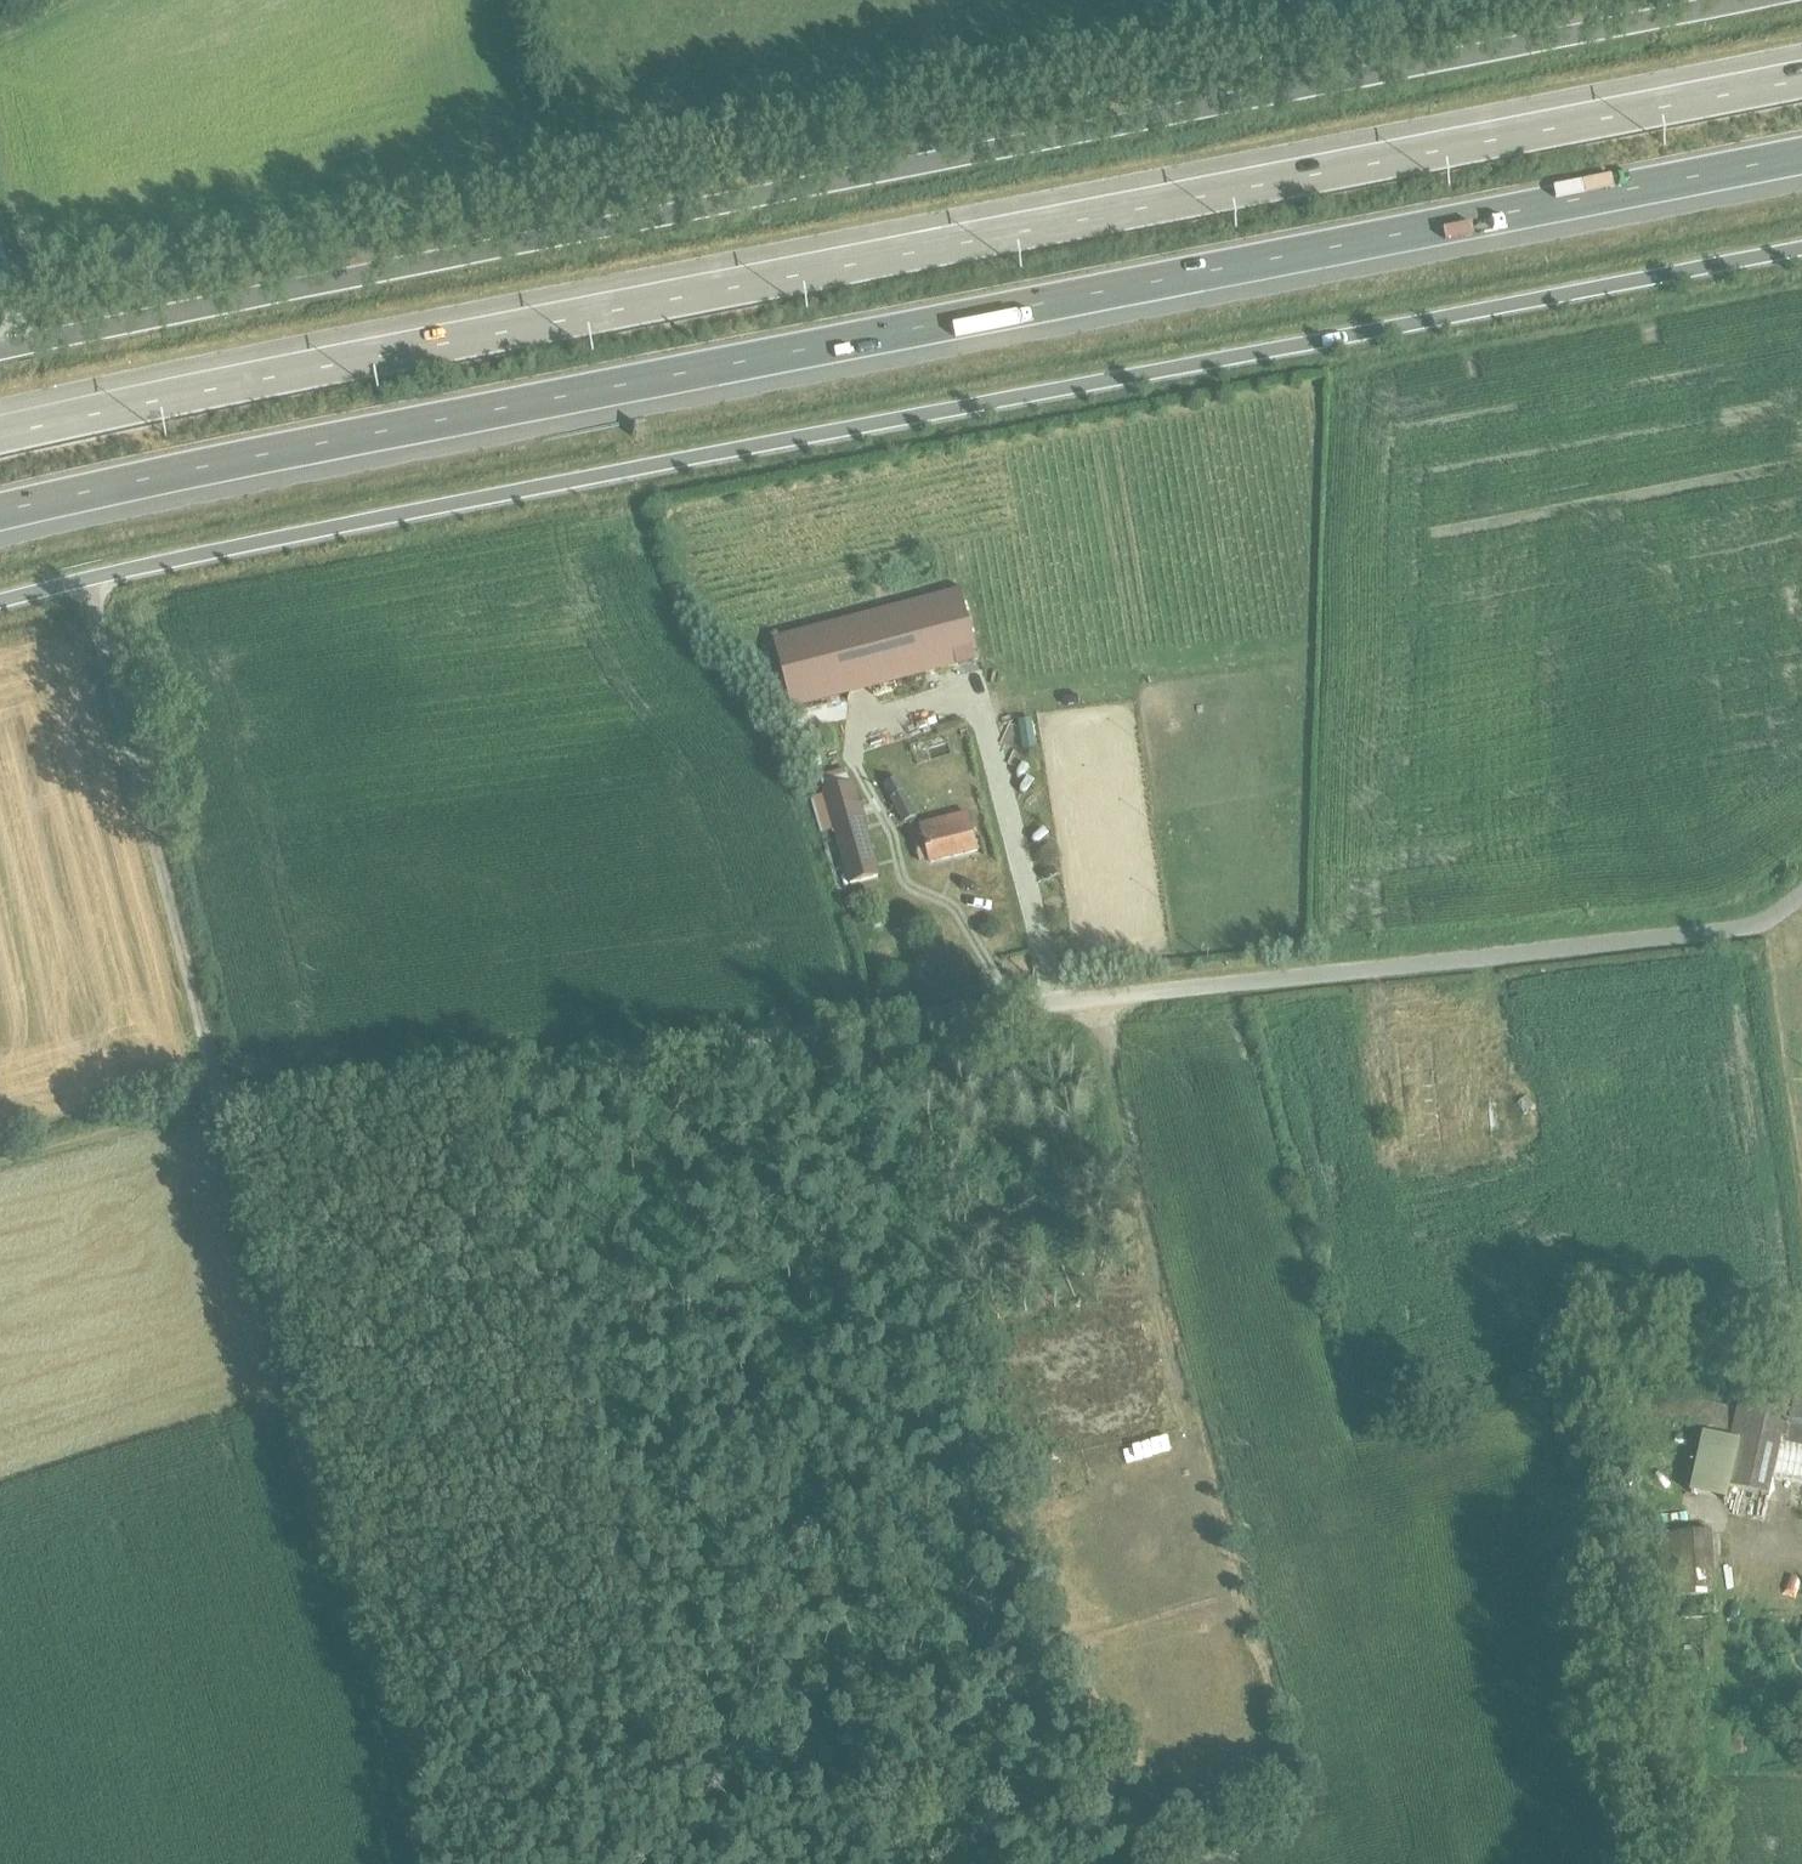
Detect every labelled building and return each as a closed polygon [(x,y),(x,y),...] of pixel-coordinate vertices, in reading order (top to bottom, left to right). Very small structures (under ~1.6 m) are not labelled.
[(870,614),(774,640),(793,710),(979,661),(960,590),(870,614)] [(846,768),(820,775),(822,782),(850,884),(881,875),(865,818),(867,817),(862,802),(860,803),(854,781),(851,782),(846,768)] [(902,791),(890,797),(903,822),(915,816),(902,791)] [(924,838),(915,840),(920,862),(929,860),(930,863),(979,853),(969,815),(921,826),(924,838)] [(1626,1414),(1705,1431),(1691,1494),(1728,1502),(1731,1489),(1770,1498),(1774,1479),(1801,1485),(1801,1402),(1795,1400),(1790,1421),(1787,1421),(1792,1401),(1742,1390),(1738,1409),(1711,1403),(1632,1385),(1626,1414)] [(1714,1533),(1658,1536),(1662,1600),(1717,1597),(1714,1533)] [(1678,1694),(1668,1707),(1680,1717),(1691,1704),(1678,1694)]
